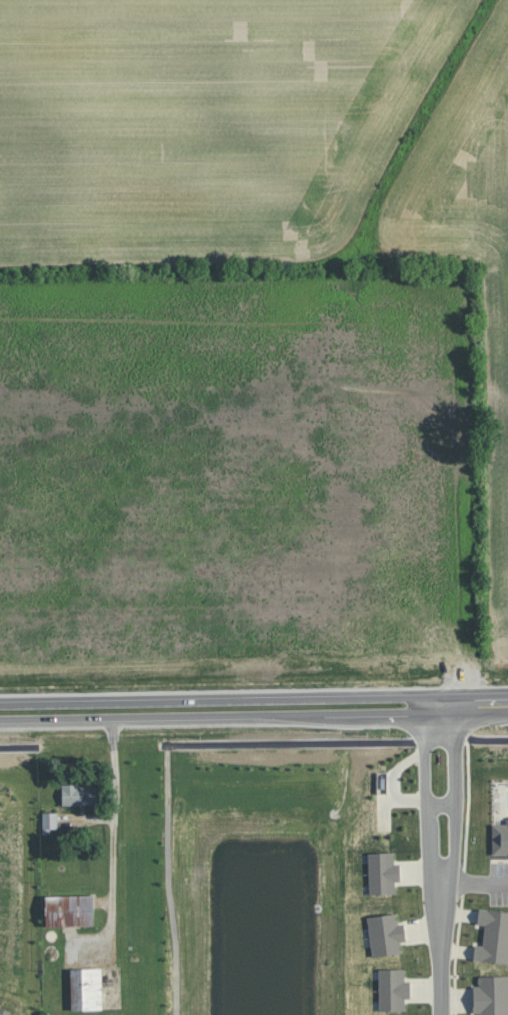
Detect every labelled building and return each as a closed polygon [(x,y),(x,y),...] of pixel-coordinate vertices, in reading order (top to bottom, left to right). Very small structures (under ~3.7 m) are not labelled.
[(61,785),(62,805),(97,804),(97,784),(61,785)] [(43,831),(58,830),(57,812),(42,812),(43,831)] [(505,819),(505,824),(491,824),(492,855),(507,855),(507,819),(505,819)] [(368,853),(369,894),(395,893),(395,881),(400,881),(400,863),(394,863),(394,852),(368,853)] [(46,926),(94,925),(93,895),(45,895),(46,926)] [(507,963),(507,911),(479,908),(477,924),(484,924),(482,945),(475,944),(473,960),(507,963)] [(372,956),(402,952),(400,941),(406,940),(403,923),(398,924),(396,912),(366,917),(372,956)] [(101,968),(70,968),(71,1010),(102,1009),(101,968)] [(410,998),(410,980),(405,980),(404,968),(378,969),(379,1010),(405,1010),(404,998),(410,998)] [(478,976),(478,985),(473,985),(473,1012),(479,1012),(479,1014),(507,1014),(507,976),(478,976)] [(10,1010),(0,1007),(0,1014),(9,1014),(10,1010)]
